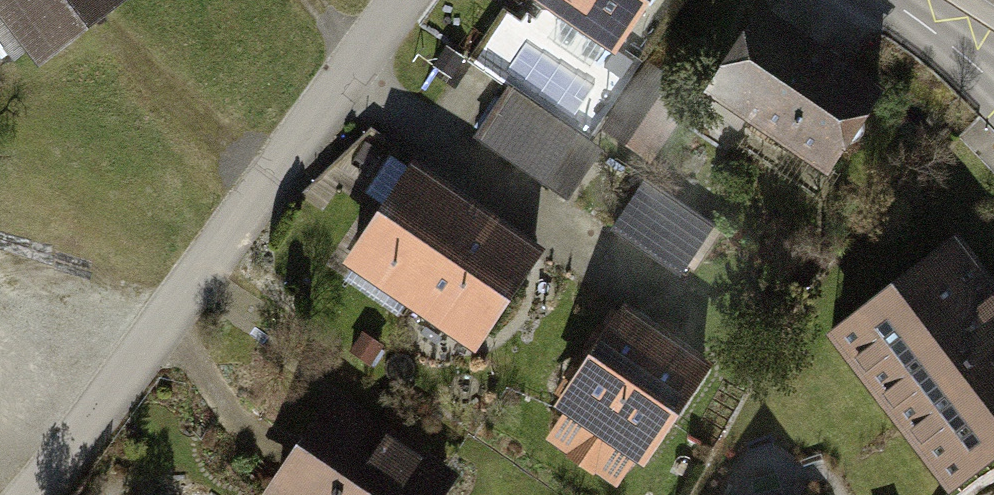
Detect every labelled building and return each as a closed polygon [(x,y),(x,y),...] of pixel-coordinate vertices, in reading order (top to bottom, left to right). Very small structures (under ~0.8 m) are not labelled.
[(41,63),(121,0),(0,0),(0,11),(41,63)] [(660,0),(533,0),(620,59),(660,0)] [(831,53),(759,7),(707,88),(826,164),(878,83),(831,53)] [(695,109),(651,78),(608,140),(652,171),(695,109)] [(571,137),(508,96),(478,140),(541,182),(571,137)] [(338,266),(466,351),(531,254),(403,169),(399,174),(384,164),(362,196),(377,206),(338,266)] [(646,185),(612,238),(681,282),(715,229),(646,185)] [(816,333),(938,491),(993,448),(993,296),(945,233),(816,333)] [(706,352),(620,296),(552,399),(637,456),(706,352)] [(387,340),(367,330),(354,354),(375,364),(387,340)] [(329,384),(257,494),(437,494),(456,466),(329,384)]
